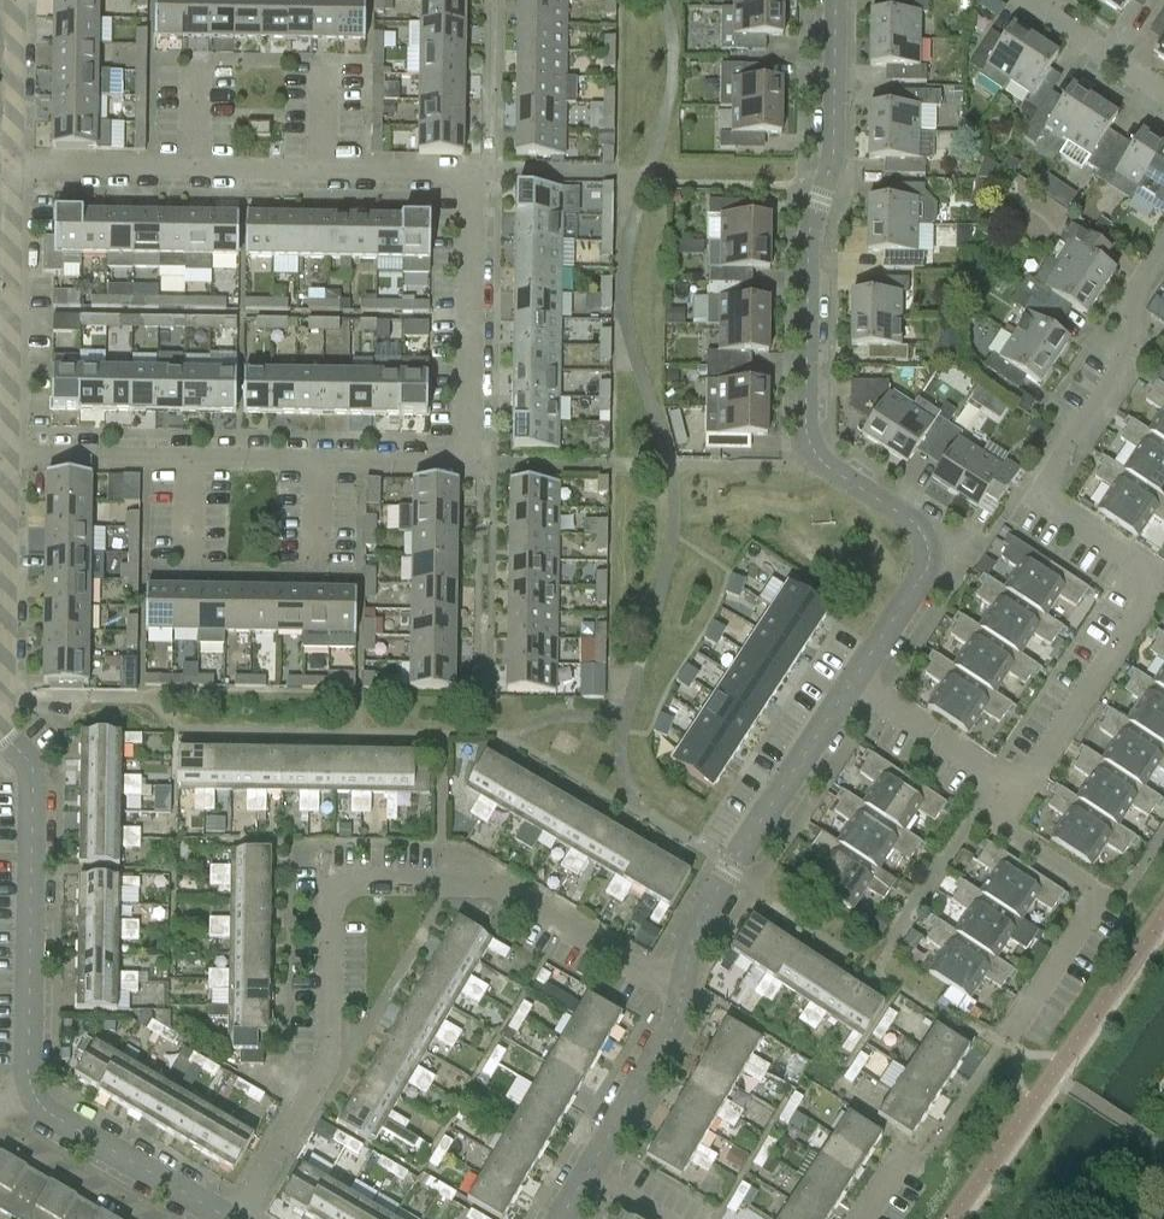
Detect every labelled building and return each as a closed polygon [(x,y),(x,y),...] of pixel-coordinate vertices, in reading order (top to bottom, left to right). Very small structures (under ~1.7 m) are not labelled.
[(99,0),(55,0),(55,18),(99,19),(99,0)] [(148,0),(138,0),(138,9),(148,9),(148,0)] [(155,38),(182,39),(183,0),(156,0),(155,38)] [(208,39),(209,0),(183,0),(182,39),(208,39)] [(235,0),(209,0),(208,39),(234,39),(235,0)] [(234,39),(260,40),(261,0),(235,0),(234,39)] [(260,40),(286,40),(287,0),(261,0),(260,40)] [(286,40),(312,41),(313,0),(287,0),(286,40)] [(312,41),(338,41),(339,0),(313,0),(312,41)] [(338,41),(366,41),(366,0),(339,0),(338,41)] [(384,0),(374,0),(374,12),(384,13),(384,0)] [(421,24),(465,24),(466,0),(422,0),(421,24)] [(518,25),(567,26),(567,0),(519,0),(518,25)] [(784,10),(784,0),(735,0),(734,9),(784,10)] [(920,40),(920,14),(928,14),(928,0),(913,0),(913,13),(871,12),(871,39),(920,40)] [(1121,14),(1131,0),(1099,0),(1121,14)] [(616,1),(606,1),(606,16),(616,16),(616,1)] [(784,10),(734,9),(722,9),(722,50),(767,51),(767,36),(783,37),(784,10)] [(99,45),(99,19),(55,18),(54,44),(99,45)] [(421,24),(421,50),(465,50),(465,24),(421,24)] [(566,52),(567,26),(518,25),(518,51),(566,52)] [(1002,91),(1009,82),(1036,41),(1013,26),(999,47),(987,39),(970,65),(982,73),(980,77),(1002,91)] [(147,45),(148,30),(138,30),(137,45),(147,45)] [(383,34),(373,34),(373,49),(383,49),(383,34)] [(616,53),(616,38),(606,37),(605,53),(616,53)] [(1163,62),(1163,38),(1153,55),(1163,62)] [(920,67),(920,40),(871,39),(871,66),(893,67),(893,82),(927,82),(927,67),(920,67)] [(1058,56),(1036,41),(1009,82),(1031,96),(1026,103),(1039,111),(1048,98),(1035,90),(1058,56)] [(98,71),(99,45),(54,44),(54,70),(98,71)] [(147,45),(137,45),(137,61),(147,61),(147,45)] [(383,65),(383,49),(373,49),(373,55),(373,64),(383,65)] [(421,50),(420,76),(465,76),(465,50),(421,50)] [(566,52),(518,51),(517,77),(566,78),(566,52)] [(616,53),(605,53),(605,68),(615,68),(616,53)] [(733,107),(782,108),(783,81),(766,81),(766,66),(721,65),(721,107),(733,107)] [(110,71),(98,71),(54,70),(53,96),(98,97),(110,97),(110,71)] [(420,76),(420,102),(464,102),(465,76),(420,76)] [(577,78),(566,78),(517,77),(517,103),(566,104),(576,104),(577,78)] [(137,82),(137,97),(147,97),(147,82),(137,82)] [(372,101),(382,101),(383,86),(373,86),(372,101)] [(1048,97),(1048,98),(1039,111),(1022,137),(1035,146),(1042,135),(1046,128),(1068,143),(1095,102),(1073,87),(1060,105),(1048,97)] [(615,105),(615,90),(605,90),(605,105),(615,105)] [(927,92),(912,91),(887,91),(887,92),(889,92),(889,99),(887,106),(870,106),(870,133),(919,133),(919,131),(936,131),(936,107),(942,107),(942,92),(927,92)] [(97,123),(98,97),(53,96),(53,122),(97,123)] [(136,113),(146,113),(147,97),(137,97),(136,113)] [(372,101),(372,116),(382,117),(382,103),(382,101),(372,101)] [(420,102),(420,128),(464,128),(464,102),(420,102)] [(1095,102),(1068,143),(1060,155),(1082,170),(1086,164),(1099,172),(1108,158),(1096,150),(1118,116),(1095,102)] [(382,117),(394,117),(394,103),(382,103),(382,117)] [(566,104),(517,103),(517,129),(565,130),(566,104)] [(615,105),(605,105),(604,120),(615,121),(615,105)] [(782,135),(782,108),(733,107),(733,133),(720,133),(720,149),(735,149),(736,134),(782,135)] [(97,123),(53,122),(53,149),(111,150),(112,123),(97,123)] [(271,137),(271,124),(248,123),(248,137),(271,137)] [(464,128),(420,128),(419,155),(463,156),(464,128)] [(565,157),(565,130),(517,129),(516,156),(565,157)] [(934,134),(919,133),(870,133),(869,160),(911,160),(910,175),(926,175),(926,160),(934,160),(934,134)] [(1142,133),(1121,166),(1108,158),(1099,172),(1096,177),(1131,200),(1134,195),(1163,149),(1163,147),(1142,133)] [(136,135),(136,151),(146,151),(146,135),(136,135)] [(371,154),(382,154),(382,138),(372,138),(371,154)] [(604,148),(604,164),(614,164),(614,148),(604,148)] [(1134,195),(1163,215),(1163,149),(1134,195)] [(973,190),(987,196),(992,184),(977,178),(973,190)] [(614,184),(604,184),(603,199),(613,200),(614,184)] [(869,199),(868,226),(917,227),(934,227),(937,224),(937,204),(925,193),(925,185),(910,185),(910,200),(869,199)] [(1077,196),(1062,186),(1052,200),(1067,211),(1077,196)] [(517,215),(562,216),(563,189),(517,188),(517,215)] [(722,216),(721,242),(771,243),(771,216),(725,215),(725,200),(710,200),(710,216),(722,216)] [(82,267),(82,255),(82,214),(55,213),(55,238),(44,238),(43,273),(63,273),(63,267),(82,267)] [(82,255),(108,255),(108,214),(82,214),(82,255)] [(134,269),(134,268),(134,256),(134,214),(108,214),(108,255),(108,269),(134,269)] [(134,268),(160,269),(160,215),(134,214),(134,256),(134,268)] [(160,269),(186,269),(186,257),(186,215),(160,215),(160,269)] [(212,272),(212,257),(212,216),(186,215),(186,257),(186,269),(185,272),(212,272)] [(562,242),(562,216),(517,215),(516,241),(562,242)] [(239,257),(240,216),(212,216),(212,257),(239,257)] [(273,258),(274,216),(247,216),(246,258),(273,258)] [(299,258),(300,217),(274,216),(273,258),(299,258)] [(325,259),(326,217),(300,217),(299,258),(325,259)] [(351,259),(352,218),(326,217),(325,259),(340,259),(340,273),(351,273),(351,259)] [(377,260),(378,218),(352,218),(351,259),(377,260)] [(403,260),(404,219),(378,218),(377,260),(403,260)] [(1111,225),(1101,218),(1095,226),(1106,233),(1111,225)] [(430,275),(431,219),(404,219),(403,260),(403,274),(430,275)] [(995,225),(984,220),(979,231),(990,236),(995,225)] [(1048,259),(1060,267),(1101,294),(1116,271),(1103,263),(1111,250),(1071,224),(1048,259)] [(917,227),(868,226),(868,253),(890,253),(890,268),(924,269),(924,253),(917,253),(917,227)] [(613,243),(613,227),(603,227),(603,242),(613,243)] [(562,242),(516,241),(516,267),(561,268),(562,242)] [(671,241),(670,253),(686,254),(686,242),(671,241)] [(612,258),(613,243),(603,242),(602,258),(612,258)] [(770,270),(771,243),(721,242),(721,269),(709,269),(709,284),(724,284),(724,269),(770,270)] [(975,279),(982,268),(970,260),(962,271),(975,279)] [(561,294),(561,268),(516,267),(515,293),(561,294)] [(1086,316),(1101,294),(1060,267),(1045,289),(1039,285),(1031,298),(1044,306),(1052,294),(1086,316)] [(852,292),(852,319),(901,320),(901,294),(909,294),(909,278),(894,278),(894,293),(852,292)] [(602,279),(602,294),(612,295),(612,279),(602,279)] [(724,298),(724,284),(709,284),(708,325),(720,325),(769,326),(770,299),(724,298)] [(561,294),(515,293),(515,319),(561,320),(561,294)] [(612,310),(612,295),(602,294),(602,310),(612,310)] [(70,297),(54,297),(54,307),(70,307),(70,297)] [(1155,297),(1146,312),(1163,324),(1163,303),(1155,297)] [(91,308),(107,308),(107,298),(92,298),(91,308)] [(123,298),(107,298),(107,308),(122,308),(123,298)] [(1036,318),(1044,306),(1031,298),(1022,310),(1029,314),(1014,337),(1055,364),(1070,341),(1036,318)] [(159,309),(159,299),(144,299),(144,309),(159,309)] [(175,299),(159,299),(159,309),(174,309),(175,299)] [(197,310),(211,310),(211,300),(197,299),(197,310)] [(227,300),(211,300),(211,310),(226,310),(227,300)] [(257,310),(272,311),(273,301),(257,300),(257,310)] [(287,301),(273,301),(272,311),(287,311),(287,301)] [(309,311),(324,311),(325,301),(309,301),(309,311)] [(340,302),(325,301),(324,311),(340,312),(340,302)] [(361,312),(376,312),(377,302),(361,302),(361,312)] [(402,302),(377,302),(376,312),(402,313),(402,302)] [(402,313),(429,313),(430,303),(402,302),(402,313)] [(666,308),(666,323),(685,323),(685,308),(666,308)] [(81,317),(54,316),(53,334),(81,334),(81,317)] [(91,327),(107,327),(107,317),(91,317),(91,327)] [(107,317),(107,327),(122,327),(122,317),(107,317)] [(143,328),(159,328),(159,318),(143,318),(143,328)] [(174,328),(174,318),(159,318),(159,328),(174,328)] [(196,329),(211,329),(211,319),(196,318),(196,329)] [(211,319),(211,329),(226,329),(226,319),(211,319)] [(257,330),(272,330),(272,320),(257,319),(257,330)] [(560,346),(561,320),(515,319),(515,345),(560,346)] [(901,347),(901,320),(852,319),(852,346),(893,347),(893,362),(908,362),(908,347),(901,347)] [(272,320),(272,330),(287,330),(287,320),(272,320)] [(309,330),(324,331),(324,321),(309,320),(309,330)] [(324,321),(324,331),(340,331),(340,321),(324,321)] [(361,331),(376,332),(377,321),(361,321),(361,331)] [(377,321),(376,332),(392,332),(392,322),(377,321)] [(429,338),(429,332),(429,322),(402,322),(402,338),(429,338)] [(707,365),(707,367),(723,367),(723,352),(769,353),(769,326),(720,325),(720,352),(707,352),(707,359),(707,365)] [(601,346),(611,347),(611,331),(601,331),(601,346)] [(1041,386),(1055,364),(1014,337),(1000,359),(993,355),(985,367),(1017,388),(1025,376),(1041,386)] [(560,346),(515,345),(514,371),(560,372),(560,346)] [(611,362),(611,347),(601,346),(601,362),(611,362)] [(957,355),(942,354),(942,366),(957,366),(957,355)] [(401,416),(402,361),(376,360),(375,374),(375,415),(401,416)] [(428,416),(429,375),(429,361),(402,361),(401,416),(428,416)] [(1158,364),(1152,374),(1163,382),(1163,368),(1158,364)] [(722,382),(723,367),(707,367),(707,368),(707,375),(707,408),(768,409),(768,382),(722,382)] [(53,369),(52,410),(79,411),(80,369),(53,369)] [(80,369),(79,411),(105,411),(106,370),(80,369)] [(106,370),(105,411),(131,412),(132,370),(106,370)] [(132,370),(131,412),(157,412),(158,370),(132,370)] [(158,370),(157,412),(183,412),(184,371),(158,370)] [(667,382),(678,382),(678,370),(667,370),(667,382)] [(184,371),(183,412),(209,413),(210,371),(184,371)] [(210,371),(209,413),(236,413),(237,372),(210,371)] [(559,398),(560,372),(514,371),(514,397),(559,398)] [(271,414),(271,372),(244,372),(244,413),(271,414)] [(297,414),(297,373),(271,372),(271,414),(297,414)] [(323,415),(323,373),(297,373),(297,414),(323,415)] [(349,415),(350,374),(323,373),(323,415),(349,415)] [(375,415),(375,374),(350,374),(349,415),(375,415)] [(1153,379),(1153,380),(1158,383),(1146,401),(1163,412),(1150,432),(1163,441),(1163,386),(1153,379)] [(885,450),(912,409),(889,394),(889,382),(851,382),(851,397),(875,397),(884,403),(862,436),(885,450)] [(610,399),(610,383),(600,383),(600,398),(610,399)] [(559,424),(559,398),(514,397),(513,423),(559,424)] [(610,414),(610,399),(600,398),(600,414),(610,414)] [(930,430),(942,438),(951,425),(939,418),(941,414),(918,399),(912,409),(885,450),(907,465),(930,430)] [(768,436),(768,409),(707,408),(706,450),(721,450),(722,436),(768,436)] [(672,428),(683,425),(679,412),(668,415),(672,428)] [(1150,432),(1128,417),(1127,418),(1132,421),(1120,440),(1137,451),(1124,470),(1145,484),(1163,455),(1163,441),(1150,432)] [(559,424),(513,423),(513,450),(559,451),(559,424)] [(963,434),(951,425),(942,438),(954,446),(932,481),(955,496),(981,454),(959,440),(963,434)] [(599,441),(599,457),(609,457),(609,441),(599,441)] [(981,454),(955,496),(977,510),(986,497),(998,505),(1021,471),(1008,462),(1004,469),(981,454)] [(1163,497),(1163,455),(1145,484),(1163,497)] [(1145,484),(1124,470),(1102,456),(1102,457),(1107,460),(1095,478),(1112,489),(1097,511),(1118,525),(1145,484)] [(47,474),(47,501),(91,502),(92,475),(47,474)] [(123,502),(140,503),(140,476),(124,475),(123,502)] [(609,478),(599,478),(599,493),(609,494),(609,478)] [(458,481),(414,480),(414,507),(458,508),(458,481)] [(511,482),(511,509),(559,509),(560,482),(511,482)] [(1118,525),(1139,538),(1153,517),(1163,524),(1163,497),(1145,484),(1118,525)] [(367,493),(366,506),(380,506),(380,494),(367,493)] [(91,528),(91,502),(47,501),(47,527),(91,528)] [(398,533),(413,533),(457,534),(458,508),(414,507),(399,507),(398,533)] [(559,535),(559,509),(511,509),(510,535),(559,535)] [(129,528),(140,529),(140,513),(130,513),(129,528)] [(366,517),(366,532),(376,532),(376,517),(366,517)] [(608,536),(608,521),(598,521),(598,536),(608,536)] [(47,527),(46,553),(91,554),(91,528),(47,527)] [(139,544),(140,529),(129,528),(129,544),(139,544)] [(366,532),(366,548),(376,548),(376,532),(366,532)] [(413,533),(413,559),(457,560),(457,534),(413,533)] [(510,535),(510,561),(558,562),(559,535),(510,535)] [(608,552),(608,536),(598,536),(598,552),(608,552)] [(1018,570),(1005,589),(1026,603),(1051,564),(1009,536),(1008,537),(1013,540),(1001,558),(1018,570)] [(90,580),(91,554),(46,553),(46,579),(90,580)] [(995,563),(985,556),(977,569),(987,576),(995,563)] [(413,559),(412,585),(457,586),(457,560),(413,559)] [(558,588),(558,562),(510,561),(509,587),(558,588)] [(1051,564),(1026,603),(1047,616),(1059,597),(1076,608),(1088,590),(1093,593),(1094,592),(1051,564)] [(139,581),(139,565),(129,565),(129,581),(139,581)] [(365,569),(365,584),(375,584),(375,569),(365,569)] [(597,573),(597,588),(607,589),(608,573),(597,573)] [(732,575),(729,585),(743,589),(746,580),(732,575)] [(992,608),(980,628),(1000,641),(1026,603),(1005,589),(983,575),(983,576),(987,579),(975,597),(992,608)] [(46,579),(45,605),(90,606),(90,580),(46,579)] [(139,581),(129,581),(128,596),(139,596),(139,581)] [(365,584),(365,599),(375,600),(375,584),(365,584)] [(412,585),(412,611),(456,612),(457,586),(412,585)] [(740,598),(743,589),(729,585),(726,594),(740,598)] [(773,609),(814,636),(829,613),(788,586),(773,609)] [(509,587),(509,613),(557,614),(558,588),(509,587)] [(146,632),(173,632),(174,588),(147,588),(146,632)] [(173,632),(199,633),(200,589),(174,588),(173,632)] [(607,589),(597,588),(597,604),(607,604),(607,589)] [(225,645),(225,633),(226,589),(200,589),(199,633),(199,645),(225,645)] [(225,633),(251,634),(252,589),(226,589),(225,633)] [(251,634),(277,634),(278,590),(252,589),(251,634)] [(304,590),(278,590),(277,634),(303,635),(304,590)] [(304,590),(303,635),(303,648),(329,648),(330,591),(304,590)] [(330,591),(329,648),(356,649),(357,591),(330,591)] [(1000,641),(1021,655),(1034,636),(1051,647),(1063,628),(1068,632),(1068,631),(1047,616),(1026,603),(1000,641)] [(89,632),(90,606),(45,605),(45,631),(89,632)] [(759,631),(799,658),(814,636),(773,609),(759,631)] [(412,611),(412,637),(456,638),(456,612),(412,611)] [(557,640),(557,614),(509,613),(508,639),(557,640)] [(967,647),(954,666),(975,680),(1000,641),(980,628),(958,613),(957,614),(962,617),(950,636),(967,647)] [(128,632),(138,633),(138,617),(128,617),(128,632)] [(365,621),(364,636),(374,637),(375,621),(365,621)] [(726,629),(713,622),(709,630),(722,637),(726,629)] [(607,640),(607,625),(597,625),(597,640),(607,640)] [(709,630),(704,639),(717,646),(722,637),(709,630)] [(1157,630),(1157,631),(1162,634),(1151,651),(1163,660),(1163,634),(1157,630)] [(45,631),(45,657),(89,658),(89,632),(45,631)] [(745,653),(785,679),(799,658),(759,631),(745,653)] [(138,648),(138,633),(128,632),(128,648),(138,648)] [(364,636),(364,651),(374,652),(374,637),(364,636)] [(412,637),(411,663),(455,664),(456,638),(412,637)] [(508,639),(508,665),(557,666),(557,640),(508,639)] [(606,656),(607,640),(597,640),(596,656),(606,656)] [(1000,641),(975,680),(996,694),(1009,674),(1025,685),(1037,667),(1042,670),(1043,669),(1021,655),(1000,641)] [(975,680),(954,666),(932,652),(932,653),(937,656),(925,674),(942,686),(928,707),(948,721),(975,680)] [(745,653),(730,675),(771,701),(785,679),(745,653)] [(88,685),(89,658),(45,657),(44,684),(88,685)] [(120,671),(138,671),(138,659),(120,659),(120,671)] [(455,664),(411,663),(411,690),(455,691),(455,664)] [(556,693),(557,666),(508,665),(508,692),(556,693)] [(605,666),(583,665),(582,698),(604,698),(605,666)] [(682,674),(694,682),(699,674),(687,666),(682,674)] [(1154,683),(1163,690),(1163,668),(1154,683)] [(1154,683),(1132,669),(1132,670),(1136,673),(1125,690),(1142,701),(1129,722),(1149,735),(1163,713),(1163,690),(1154,683)] [(364,673),(363,689),(373,689),(374,673),(364,673)] [(682,674),(677,682),(689,690),(694,682),(682,674)] [(759,720),(771,701),(730,675),(716,696),(757,723),(759,720)] [(161,676),(145,676),(145,686),(161,686),(161,676)] [(182,686),(198,687),(199,677),(183,676),(182,686)] [(214,677),(199,677),(198,687),(214,687),(214,677)] [(235,687),(250,687),(251,677),(236,677),(235,687)] [(266,678),(251,677),(250,687),(266,688),(266,678)] [(287,688),(302,688),(303,678),(287,678),(287,688)] [(318,678),(303,678),(302,688),(318,688),(318,678)] [(355,689),(356,679),(340,679),(340,689),(355,689)] [(1017,708),(996,694),(975,680),(948,721),(969,734),(983,713),(1000,724),(1012,705),(1017,709),(1017,708)] [(702,718),(742,745),(757,723),(716,696),(702,718)] [(1149,735),(1129,722),(1107,707),(1106,708),(1111,711),(1100,729),(1117,740),(1103,760),(1124,774),(1149,735)] [(1163,745),(1163,713),(1149,735),(1163,745)] [(674,719),(660,714),(657,723),(671,728),(674,719)] [(688,740),(728,766),(742,745),(702,718),(688,740)] [(667,737),(671,728),(657,723),(653,732),(667,737)] [(81,760),(122,761),(122,744),(142,745),(142,735),(122,735),(122,734),(82,733),(81,760)] [(1144,787),(1157,768),(1163,772),(1163,745),(1149,735),(1124,774),(1144,787)] [(713,789),(728,766),(688,740),(673,762),(713,789)] [(1124,774),(1103,760),(1081,746),(1081,747),(1086,750),(1074,767),(1091,778),(1078,799),(1098,812),(1124,774)] [(205,811),(206,750),(178,750),(177,790),(195,791),(195,811),(205,811)] [(214,791),(231,791),(232,751),(206,750),(205,811),(214,811),(214,791)] [(257,812),(258,751),(232,751),(231,791),(247,792),(247,812),(257,812)] [(283,792),(284,752),(258,751),(257,812),(266,812),(267,792),(283,792)] [(864,804),(884,818),(910,779),(867,751),(867,752),(872,755),(860,773),(877,785),(864,804)] [(309,813),(310,752),(284,752),(283,792),(300,792),(300,813),(309,813)] [(336,793),(336,753),(310,752),(309,813),(319,813),(319,793),(336,793)] [(361,814),(362,753),(336,753),(336,793),(352,793),(352,813),(361,814)] [(387,794),(388,753),(362,753),(361,814),(371,814),(371,794),(387,794)] [(430,794),(430,766),(430,761),(415,761),(415,754),(388,753),(387,794),(387,821),(397,821),(397,794),(430,794)] [(479,819),(510,767),(486,753),(466,788),(481,797),(471,814),(479,819)] [(121,777),(121,766),(122,761),(81,760),(81,786),(141,787),(142,777),(121,777)] [(498,806),(512,815),(532,780),(510,767),(479,819),(487,824),(498,806)] [(1098,812),(1119,826),(1132,806),(1149,817),(1161,799),(1163,802),(1163,800),(1144,787),(1124,774),(1098,812)] [(910,779),(884,818),(905,832),(918,812),(935,823),(947,805),(952,808),(952,807),(910,779)] [(555,793),(532,780),(512,815),(526,823),(516,841),(524,845),(555,793)] [(1051,840),(1071,853),(1098,812),(1078,799),(1056,785),(1056,786),(1060,789),(1049,806),(1066,817),(1051,840)] [(81,786),(80,812),(121,813),(121,796),(141,797),(141,787),(81,786)] [(851,823),(838,843),(859,857),(884,818),(864,804),(842,790),(841,791),(846,794),(834,812),(851,823)] [(577,806),(555,793),(524,845),(532,850),(542,833),(557,841),(577,806)] [(561,867),(569,872),(600,819),(577,806),(557,841),(571,850),(561,867)] [(80,812),(80,838),(141,839),(141,829),(120,829),(121,813),(80,812)] [(1098,812),(1071,853),(1092,867),(1106,845),(1123,856),(1135,838),(1140,841),(1141,840),(1119,826),(1098,812)] [(884,818),(859,857),(880,870),(892,851),(909,862),(921,844),(926,847),(927,846),(905,832),(884,818)] [(622,833),(600,819),(569,872),(578,877),(588,859),(602,868),(622,833)] [(207,820),(207,833),(224,833),(224,821),(207,820)] [(859,857),(838,843),(816,829),(821,833),(809,851),(826,862),(811,884),(832,897),(859,857)] [(606,893),(614,898),(645,846),(622,833),(602,868),(616,876),(606,893)] [(140,849),(141,839),(80,838),(79,865),(120,866),(120,848),(140,849)] [(994,874),(981,894),(1001,907),(1027,868),(985,841),(984,841),(989,845),(977,863),(994,874)] [(667,859),(645,846),(614,898),(622,903),(633,886),(647,894),(667,859)] [(211,867),(210,877),(271,877),(272,850),(231,850),(231,867),(211,867)] [(880,870),(859,857),(832,897),(853,911),(867,889),(884,900),(896,882),(901,886),(901,885),(880,870)] [(667,859),(647,894),(661,902),(651,920),(659,925),(669,907),(670,908),(691,873),(667,859)] [(1069,896),(1027,868),(1001,907),(1022,921),(1035,901),(1052,912),(1064,894),(1069,897),(1069,896)] [(79,877),(79,905),(119,905),(119,890),(140,890),(140,879),(120,879),(120,878),(79,877)] [(271,903),(271,877),(210,877),(210,886),(231,886),(230,903),(271,903)] [(969,913),(956,932),(976,946),(1001,907),(981,894),(959,879),(959,880),(964,883),(952,902),(969,913)] [(210,919),(210,928),(270,929),(271,903),(230,903),(230,919),(210,919)] [(79,905),(78,931),(139,932),(139,922),(119,922),(119,905),(79,905)] [(1022,921),(1001,907),(976,946),(997,959),(1010,940),(1027,951),(1039,933),(1043,936),(1044,935),(1022,921)] [(871,927),(882,934),(891,921),(879,914),(871,927)] [(753,966),(775,932),(753,917),(730,951),(731,951),(720,968),(728,974),(739,957),(753,966)] [(929,973),(930,974),(949,986),(976,946),(956,932),(934,918),(933,919),(938,922),(926,940),(943,951),(929,973)] [(458,919),(445,943),(480,963),(488,949),(505,959),(510,951),(493,940),(458,919)] [(638,941),(650,949),(660,934),(648,926),(638,941)] [(270,955),(270,929),(210,928),(210,938),(230,938),(230,955),(270,955)] [(139,941),(139,932),(78,931),(78,957),(118,957),(119,941),(139,941)] [(797,946),(775,932),(753,966),(767,975),(756,992),(764,997),(797,946)] [(471,977),(480,963),(445,943),(431,965),(484,996),(489,987),(471,977)] [(797,946),(764,997),(772,1002),(783,985),(796,995),(819,961),(797,946)] [(1018,974),(997,959),(976,946),(949,986),(970,1000),(984,978),(1001,989),(1013,971),(1018,974)] [(209,971),(209,981),(270,981),(270,955),(230,955),(229,971),(209,971)] [(78,957),(78,983),(138,984),(138,974),(118,974),(118,957),(78,957)] [(840,975),(819,961),(796,995),(810,1004),(799,1020),(807,1026),(840,975)] [(431,965),(418,988),(453,1008),(461,994),(479,1004),(484,996),(431,965)] [(543,970),(535,984),(543,989),(551,975),(543,970)] [(862,989),(840,975),(807,1026),(815,1031),(826,1014),(840,1023),(862,989)] [(269,1007),(270,981),(209,981),(209,990),(229,990),(229,1007),(269,1007)] [(138,993),(138,984),(78,983),(77,1010),(117,1010),(118,993),(138,993)] [(418,988),(405,1010),(457,1041),(462,1033),(445,1022),(453,1008),(418,988)] [(862,989),(840,1023),(853,1032),(842,1049),(851,1054),(862,1038),(863,1038),(885,1004),(862,989)] [(588,995),(574,1018),(609,1039),(622,1016),(588,995)] [(516,1015),(525,1020),(532,1007),(524,1002),(516,1015)] [(269,1007),(229,1007),(209,1007),(208,1016),(229,1017),(228,1052),(241,1052),(264,1052),(264,1035),(269,1035),(269,1007)] [(405,1010),(392,1033),(427,1053),(435,1039),(453,1049),(457,1041),(405,1010)] [(881,1023),(889,1028),(898,1015),(890,1010),(881,1023)] [(525,1020),(516,1015),(509,1028),(517,1033),(525,1020)] [(596,1061),(609,1039),(574,1018),(561,1041),(596,1061)] [(160,1037),(165,1029),(152,1021),(147,1029),(160,1037)] [(727,1021),(713,1044),(765,1075),(770,1066),(753,1056),(762,1041),(727,1021)] [(889,1028),(881,1023),(873,1035),(881,1041),(889,1028)] [(937,1026),(922,1049),(955,1071),(970,1049),(937,1026)] [(179,1036),(165,1029),(160,1037),(174,1045),(179,1036)] [(392,1033),(379,1055),(431,1086),(436,1078),(418,1067),(427,1053),(392,1033)] [(98,1092),(119,1057),(87,1038),(79,1052),(88,1056),(75,1078),(98,1092)] [(561,1041),(547,1064),(582,1084),(596,1061),(561,1041)] [(761,1083),(765,1075),(713,1044),(700,1067),(735,1087),(743,1073),(761,1083)] [(490,1060),(498,1065),(506,1052),(498,1047),(490,1060)] [(941,1093),(955,1071),(922,1049),(907,1071),(941,1093)] [(264,1066),(264,1052),(241,1052),(241,1065),(264,1066)] [(189,1062),(202,1069),(207,1061),(194,1053),(189,1062)] [(852,1066),(861,1072),(869,1059),(861,1054),(852,1066)] [(379,1055),(365,1078),(400,1098),(409,1084),(426,1094),(431,1086),(379,1055)] [(98,1092),(121,1105),(141,1070),(119,1057),(98,1092)] [(498,1065),(490,1060),(482,1073),(491,1078),(498,1065)] [(220,1068),(207,1061),(202,1069),(215,1077),(220,1068)] [(569,1107),(582,1084),(547,1064),(534,1086),(569,1107)] [(861,1072),(852,1066),(844,1079),(852,1084),(861,1072)] [(700,1067),(687,1089),(739,1120),(744,1111),(727,1101),(735,1087),(700,1067)] [(121,1105),(143,1118),(164,1083),(141,1070),(121,1105)] [(907,1071),(893,1093),(927,1115),(941,1093),(907,1071)] [(365,1078),(352,1100),(405,1131),(409,1123),(392,1112),(400,1098),(365,1078)] [(234,1088),(247,1096),(252,1087),(239,1079),(234,1088)] [(143,1118),(166,1131),(186,1096),(164,1083),(143,1118)] [(534,1086),(521,1109),(556,1129),(569,1107),(534,1086)] [(265,1095),(252,1087),(247,1096),(260,1103),(265,1095)] [(687,1089),(674,1111),(709,1132),(717,1118),(734,1128),(739,1120),(687,1089)] [(468,1091),(460,1104),(469,1109),(476,1096),(468,1091)] [(787,1106),(796,1111),(804,1098),(795,1093),(787,1106)] [(912,1138),(927,1115),(893,1093),(878,1115),(912,1138)] [(166,1131),(188,1144),(209,1109),(186,1096),(166,1131)] [(746,1110),(763,1120),(769,1108),(752,1099),(746,1110)] [(382,1129),(400,1139),(414,1148),(419,1139),(405,1131),(352,1100),(338,1124),(373,1144),(382,1129)] [(469,1109),(460,1104),(453,1117),(461,1122),(469,1109)] [(796,1111),(787,1106),(780,1119),(788,1124),(796,1111)] [(188,1144),(211,1157),(231,1122),(209,1109),(188,1144)] [(521,1109),(508,1131),(543,1152),(556,1129),(521,1109)] [(674,1111),(661,1134),(713,1165),(718,1156),(700,1146),(709,1132),(674,1111)] [(849,1113),(834,1136),(868,1158),(883,1136),(849,1113)] [(255,1136),(231,1122),(211,1157),(234,1171),(255,1136)] [(345,1147),(350,1139),(337,1131),(332,1140),(345,1147)] [(530,1174),(543,1152),(508,1131),(495,1154),(530,1174)] [(713,1165),(661,1134),(647,1157),(682,1178),(691,1163),(708,1173),(713,1165)] [(853,1180),(868,1158),(834,1136),(820,1158),(853,1180)] [(437,1151),(446,1155),(453,1142),(445,1137),(437,1151)] [(761,1151),(770,1156),(777,1143),(769,1138),(761,1151)] [(363,1146),(350,1139),(345,1147),(358,1155),(363,1146)] [(740,1168),(747,1157),(733,1150),(727,1161),(740,1168)] [(446,1155),(437,1151),(429,1164),(438,1169),(446,1155)] [(770,1156),(761,1151),(753,1164),(762,1169),(770,1156)] [(15,1161),(0,1152),(0,1187),(15,1161)] [(495,1154),(481,1176),(516,1197),(530,1174),(495,1154)] [(377,1166),(390,1174),(395,1165),(382,1157),(377,1166)] [(820,1158),(805,1180),(839,1202),(853,1180),(820,1158)] [(14,1218),(15,1218),(40,1176),(15,1161),(0,1187),(0,1211),(14,1218)] [(408,1173),(395,1165),(390,1174),(403,1181),(408,1173)] [(306,1215),(326,1180),(302,1166),(282,1201),(306,1215)] [(15,1218),(48,1218),(65,1190),(40,1176),(15,1218)] [(481,1176),(468,1200),(500,1218),(503,1218),(516,1197),(481,1176)] [(425,1186),(438,1194),(443,1185),(430,1178),(425,1186)] [(312,1218),(333,1218),(349,1193),(326,1180),(306,1215),(312,1218)] [(791,1201),(818,1218),(828,1218),(839,1202),(805,1180),(791,1201)] [(742,1183),(735,1196),(743,1201),(751,1188),(742,1183)] [(457,1193),(443,1185),(438,1194),(452,1202),(457,1193)] [(90,1205),(65,1190),(48,1218),(82,1218),(90,1205)] [(371,1206),(349,1193),(333,1218),(364,1218),(371,1206)] [(743,1201),(735,1196),(727,1209),(736,1214),(743,1201)] [(791,1201),(779,1218),(818,1218),(791,1201)] [(82,1218),(114,1218),(90,1205),(82,1218)] [(371,1206),(364,1218),(392,1218),(371,1206)] [(468,1218),(484,1218),(485,1218),(472,1210),(467,1218),(468,1218)]
